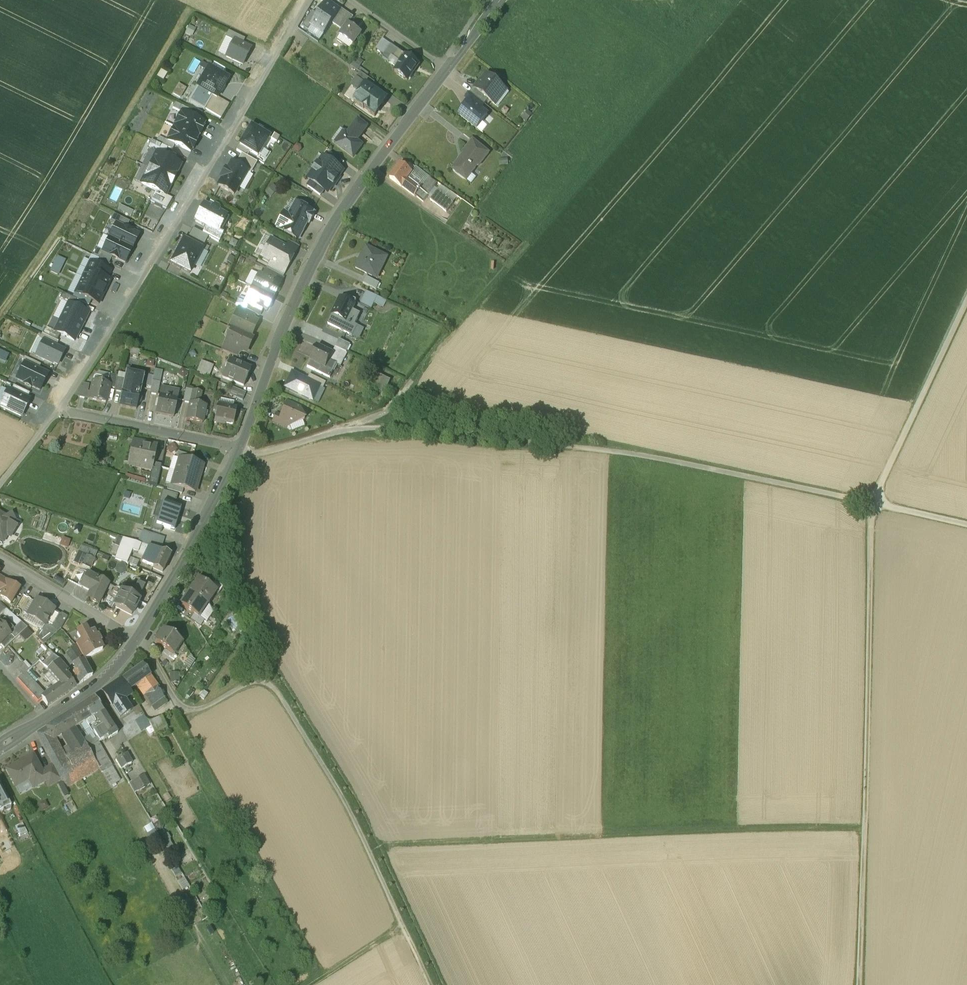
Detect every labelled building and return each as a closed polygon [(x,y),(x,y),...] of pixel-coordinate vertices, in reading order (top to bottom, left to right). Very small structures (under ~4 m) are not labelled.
[(332,23),(340,12),(327,3),(318,16),(311,26),(324,35),(332,23)] [(348,14),(342,9),(340,12),(332,23),(339,27),(348,14)] [(311,26),(318,16),(312,12),(303,26),(308,30),(311,26)] [(348,14),(339,27),(344,31),(348,24),(348,25),(353,17),(348,14)] [(188,24),(185,31),(192,34),(195,27),(188,24)] [(348,25),(348,24),(344,31),(340,36),(353,45),(361,33),(348,25)] [(226,37),(242,45),(245,39),(228,31),(226,37)] [(353,45),(340,36),(337,40),(350,49),(353,45)] [(382,57),(391,45),(381,38),(373,51),(382,57)] [(233,41),(226,57),(243,65),(250,49),(242,45),(233,41)] [(397,49),(391,45),(382,57),(388,61),(392,56),(397,49)] [(405,55),(397,49),(392,56),(400,62),(405,55)] [(418,64),(405,55),(400,62),(394,70),(407,79),(418,64)] [(356,70),(358,67),(363,60),(356,56),(349,66),(356,70)] [(367,72),(358,67),(356,70),(360,72),(365,75),(367,72)] [(211,95),(217,98),(228,80),(208,68),(197,87),(211,95)] [(157,76),(163,80),(168,73),(162,69),(157,76)] [(365,76),(360,72),(356,78),(365,85),(366,84),(371,87),(375,82),(365,76)] [(506,89),(486,73),(475,87),(488,97),(495,103),(506,89)] [(365,85),(356,78),(350,86),(353,88),(357,90),(362,90),(365,85)] [(371,87),(366,84),(365,85),(362,90),(357,90),(358,95),(354,101),(363,108),(364,106),(368,110),(368,111),(375,115),(387,98),(378,92),(378,93),(375,91),(375,90),(371,87)] [(488,97),(475,87),(474,86),(469,91),(484,102),(488,97)] [(189,101),(193,91),(184,87),(179,97),(189,101)] [(353,88),(347,96),(354,101),(358,95),(357,90),(353,88)] [(484,102),(469,91),(465,96),(469,100),(470,99),(480,107),(484,102)] [(217,98),(211,95),(203,109),(220,119),(228,105),(217,98)] [(480,107),(470,99),(469,100),(459,113),(476,126),(487,112),(480,107)] [(174,127),(199,139),(205,124),(181,112),(174,127)] [(358,119),(347,133),(345,132),(336,144),(353,157),(362,145),(356,140),(367,126),(358,119)] [(191,153),(199,139),(174,127),(167,141),(191,153)] [(261,133),(251,127),(240,145),(250,151),(258,156),(269,138),(261,133)] [(261,133),(269,138),(276,142),(280,137),(265,128),(261,133)] [(488,151),(473,139),(462,152),(464,154),(452,169),(466,179),(477,164),(478,165),(488,151)] [(149,150),(163,157),(168,148),(151,140),(147,149),(149,150)] [(250,151),(240,145),(236,151),(242,154),(246,157),(250,151)] [(149,150),(142,165),(173,180),(180,165),(163,157),(149,150)] [(343,162),(330,153),(326,158),(340,167),(343,162)] [(242,154),(235,165),(247,172),(250,174),(257,163),(246,157),(242,154)] [(323,156),(315,167),(335,181),(343,170),(340,167),(326,158),(323,156)] [(218,186),(234,195),(247,172),(235,165),(231,163),(227,170),(226,169),(221,178),(222,179),(218,186)] [(411,171),(399,163),(389,176),(401,185),(406,177),(411,171)] [(166,195),(173,180),(142,165),(135,180),(156,190),(166,195)] [(436,183),(428,176),(428,175),(415,165),(412,169),(422,176),(419,180),(422,183),(419,187),(428,194),(436,183)] [(335,181),(315,167),(308,178),(311,180),(324,189),(327,192),(335,181)] [(419,187),(406,177),(401,185),(414,194),(414,193),(419,187)] [(324,189),(311,180),(307,185),(320,195),(324,189)] [(265,191),(270,195),(276,189),(272,185),(265,191)] [(428,194),(419,187),(414,193),(423,200),(428,194)] [(453,201),(437,189),(430,198),(446,210),(453,201)] [(166,195),(156,190),(150,201),(167,209),(172,198),(166,195)] [(298,203),(289,218),(282,215),(275,226),(296,237),(302,226),(304,227),(307,222),(308,223),(314,212),(298,203)] [(117,210),(131,217),(133,212),(120,205),(117,210)] [(195,222),(217,233),(225,217),(204,205),(195,222)] [(116,225),(126,229),(129,222),(113,214),(109,222),(116,225)] [(131,249),(138,235),(126,229),(116,225),(109,239),(131,249)] [(206,228),(202,234),(218,242),(222,236),(217,233),(206,228)] [(186,242),(201,250),(208,237),(202,234),(193,229),(186,242)] [(125,263),(131,249),(109,239),(102,253),(112,257),(125,263)] [(285,247),(271,239),(261,257),(270,262),(283,269),(283,268),(286,270),(295,253),(292,251),(285,247)] [(189,274),(201,250),(186,242),(183,240),(170,265),(189,274)] [(299,246),(288,240),(285,247),(292,251),(295,253),(299,246)] [(387,255),(366,245),(355,267),(372,275),(376,267),(381,269),(387,255)] [(109,264),(112,257),(102,253),(96,249),(93,256),(109,264)] [(64,261),(58,257),(51,271),(57,275),(64,261)] [(74,295),(75,293),(92,301),(98,304),(110,281),(107,279),(110,272),(84,259),(67,292),(74,295)] [(99,259),(96,264),(107,270),(110,265),(99,259)] [(283,269),(270,262),(267,268),(282,277),(286,270),(283,268),(283,269)] [(282,277),(267,268),(262,276),(278,284),(282,277)] [(262,276),(258,274),(252,287),(273,297),(279,285),(278,284),(262,276)] [(379,282),(366,276),(363,282),(376,289),(379,282)] [(273,297),(252,287),(245,299),(262,308),(267,310),(273,297)] [(386,300),(366,291),(364,296),(374,303),(383,307),(386,300)] [(68,304),(74,307),(77,300),(72,298),(63,293),(60,300),(68,304)] [(74,295),(72,298),(77,300),(89,306),(92,301),(75,293),(74,295)] [(245,299),(239,296),(235,304),(239,306),(242,308),(246,300),(245,299)] [(374,303),(364,296),(360,303),(368,307),(371,308),(374,303)] [(347,301),(340,298),(332,314),(333,314),(346,320),(351,309),(355,300),(349,297),(347,301)] [(262,308),(246,300),(242,308),(253,313),(258,316),(262,308)] [(54,332),(60,335),(73,342),(88,314),(74,307),(68,304),(54,332)] [(242,308),(239,306),(236,313),(251,319),(252,316),(253,313),(242,308)] [(346,320),(333,314),(328,323),(345,332),(350,322),(354,324),(360,313),(351,309),(346,320)] [(251,319),(236,313),(234,319),(235,321),(231,328),(233,329),(250,337),(250,336),(256,324),(254,321),(251,319)] [(350,322),(345,332),(353,335),(357,326),(354,324),(350,322)] [(45,328),(42,334),(57,342),(60,335),(54,332),(45,328)] [(250,337),(233,329),(230,336),(228,337),(225,343),(240,349),(244,351),(247,350),(251,339),(250,337)] [(39,340),(56,348),(59,343),(57,342),(42,334),(39,340)] [(335,347),(346,352),(349,345),(339,340),(335,347)] [(43,342),(36,356),(57,366),(64,352),(56,348),(43,342)] [(240,349),(225,343),(222,350),(237,356),(240,349)] [(332,353),(317,345),(310,360),(325,368),(329,360),(333,353),(332,353)] [(140,351),(132,347),(129,354),(138,357),(140,351)] [(346,352),(335,347),(332,353),(333,353),(343,358),(346,352)] [(343,358),(333,353),(329,360),(336,364),(339,366),(343,358)] [(25,364),(38,370),(40,365),(25,358),(22,363),(25,364)] [(250,368),(229,360),(223,377),(243,386),(250,368)] [(325,368),(310,360),(307,367),(330,378),(336,364),(329,360),(325,368)] [(213,366),(201,361),(196,373),(208,378),(213,366)] [(17,380),(40,391),(47,375),(38,370),(25,364),(17,380)] [(162,371),(154,369),(152,381),(160,382),(162,371)] [(285,387),(312,400),(319,386),(307,380),(292,373),(285,387)] [(117,376),(109,374),(107,384),(109,385),(109,388),(115,389),(117,379),(117,376)] [(143,378),(126,374),(125,380),(123,390),(139,393),(143,378)] [(309,374),(307,380),(319,386),(323,387),(326,382),(309,374)] [(392,379),(379,375),(374,387),(387,392),(392,379)] [(125,380),(117,379),(115,389),(114,391),(122,393),(123,390),(125,380)] [(104,384),(93,381),(89,399),(106,403),(109,388),(109,385),(107,384),(104,384)] [(160,382),(152,381),(149,394),(157,395),(160,382)] [(89,383),(83,382),(74,396),(86,399),(87,392),(89,383)] [(10,392),(27,400),(30,394),(13,386),(10,392)] [(178,390),(162,387),(160,392),(170,394),(169,398),(177,399),(178,390)] [(245,393),(232,388),(229,395),(242,400),(245,393)] [(193,391),(185,389),(183,402),(190,403),(193,391)] [(139,393),(123,390),(122,393),(119,406),(136,409),(137,403),(140,404),(141,398),(138,398),(139,393)] [(0,406),(21,416),(29,401),(27,400),(10,392),(8,391),(0,406)] [(206,406),(198,405),(201,392),(193,391),(190,403),(186,420),(202,423),(206,406)] [(159,396),(158,399),(155,413),(173,417),(177,399),(169,398),(159,396)] [(234,402),(219,399),(218,405),(233,408),(234,402)] [(299,408),(286,402),(281,416),(276,414),(287,419),(289,425),(304,419),(299,408)] [(233,408),(218,405),(215,419),(225,421),(224,422),(232,424),(234,417),(236,409),(233,408)] [(287,419),(276,414),(273,421),(286,427),(289,425),(287,419)] [(157,446),(132,440),(127,462),(141,465),(140,468),(150,470),(151,471),(153,463),(157,446)] [(192,456),(177,452),(175,458),(179,459),(191,462),(192,459),(192,456)] [(191,462),(179,459),(172,484),(172,485),(183,488),(194,491),(202,465),(191,462)] [(161,465),(153,463),(151,471),(150,470),(147,484),(156,486),(161,465)] [(183,488),(172,485),(172,484),(168,483),(166,489),(179,493),(181,494),(183,488)] [(175,504),(179,493),(166,489),(163,488),(159,501),(164,502),(174,506),(175,504)] [(127,505),(139,509),(143,497),(131,493),(127,505)] [(174,506),(164,502),(157,525),(175,531),(183,506),(175,504),(174,506)] [(0,515),(0,541),(2,542),(6,535),(10,537),(15,528),(12,526),(14,521),(14,520),(14,521),(11,515),(6,518),(0,515)] [(160,551),(165,538),(140,529),(135,542),(140,544),(160,551)] [(62,537),(58,545),(66,548),(69,540),(62,537)] [(135,542),(123,538),(115,559),(127,564),(132,551),(135,542)] [(160,551),(140,544),(137,553),(142,555),(145,556),(152,559),(149,564),(153,566),(160,551)] [(97,553),(82,548),(80,553),(85,555),(94,559),(97,553)] [(171,554),(160,551),(153,566),(153,567),(162,572),(171,554)] [(85,555),(80,553),(75,564),(81,566),(82,564),(85,555)] [(94,559),(85,555),(82,564),(90,568),(94,559)] [(145,556),(142,555),(140,560),(149,564),(152,559),(145,556)] [(117,573),(124,572),(123,565),(116,566),(117,573)] [(107,584),(88,574),(81,587),(90,592),(87,599),(98,604),(107,584)] [(2,595),(11,585),(0,578),(0,593),(2,595)] [(146,584),(134,579),(130,587),(142,592),(146,584)] [(209,586),(199,579),(193,587),(189,592),(207,604),(215,592),(216,591),(209,586)] [(222,587),(213,580),(209,586),(216,591),(215,592),(219,594),(222,588),(222,587)] [(2,595),(0,597),(10,605),(19,589),(11,585),(2,595)] [(138,601),(122,592),(119,597),(117,601),(114,606),(131,615),(138,601)] [(207,604),(189,592),(185,597),(186,598),(181,606),(194,615),(198,617),(207,604)] [(24,612),(32,599),(23,594),(15,607),(24,612)] [(53,611),(36,601),(28,616),(44,626),(45,625),(53,611)] [(207,604),(198,617),(203,621),(206,623),(213,613),(209,606),(207,604)] [(60,615),(53,611),(45,625),(57,632),(61,629),(67,617),(61,614),(60,615)] [(198,617),(194,615),(190,620),(199,626),(203,621),(198,617)] [(0,625),(0,645),(10,635),(0,625)] [(92,633),(88,635),(85,630),(77,634),(81,642),(76,645),(83,659),(102,650),(98,643),(100,642),(97,637),(94,638),(92,633)] [(181,642),(164,630),(160,635),(155,643),(165,650),(172,655),(173,654),(181,642)] [(0,645),(4,650),(15,640),(10,635),(0,645)] [(76,645),(66,654),(73,664),(74,665),(74,664),(83,659),(76,645)] [(14,668),(21,663),(13,650),(1,658),(6,666),(11,663),(14,668)] [(172,655),(165,650),(161,656),(172,664),(176,657),(173,654),(172,655)] [(60,652),(55,657),(58,661),(59,661),(64,656),(60,652)] [(64,656),(59,661),(65,670),(73,664),(66,655),(64,656)] [(55,657),(54,656),(43,665),(47,670),(58,661),(55,657)] [(83,659),(74,664),(74,665),(77,670),(73,672),(80,684),(92,675),(83,659)] [(59,661),(58,661),(47,670),(60,685),(42,697),(41,697),(42,699),(47,706),(67,692),(75,686),(66,674),(68,672),(65,670),(59,661)] [(17,669),(22,675),(26,672),(29,669),(23,663),(17,669)] [(143,665),(122,680),(130,690),(136,686),(150,676),(143,665)] [(43,691),(26,672),(22,675),(17,680),(37,702),(42,699),(41,697),(42,697),(43,691)] [(150,676),(136,686),(144,697),(157,688),(159,687),(150,676)] [(122,680),(103,692),(120,717),(131,710),(124,699),(132,694),(130,690),(122,680)] [(157,688),(144,697),(150,706),(163,697),(157,688)] [(199,697),(204,700),(208,694),(203,691),(199,697)] [(94,698),(86,703),(95,717),(103,711),(94,698)] [(86,703),(72,712),(80,724),(83,722),(86,722),(92,732),(94,731),(101,726),(95,717),(86,703)] [(103,711),(95,717),(101,726),(94,731),(97,737),(99,740),(100,741),(108,736),(109,738),(117,733),(103,711)] [(80,724),(72,712),(66,715),(75,727),(80,724)] [(66,715),(58,720),(66,732),(75,727),(66,715)] [(149,723),(155,733),(167,727),(162,717),(149,723)] [(58,720),(46,728),(53,740),(54,739),(66,732),(58,720)] [(146,724),(137,730),(143,739),(152,734),(146,724)] [(66,759),(54,739),(53,740),(46,728),(36,734),(53,765),(60,780),(61,780),(72,770),(66,759)] [(97,737),(92,740),(89,736),(83,740),(88,747),(87,747),(87,748),(98,741),(99,740),(97,737)] [(98,741),(87,748),(93,758),(99,769),(101,772),(112,766),(98,741)] [(87,748),(87,747),(66,759),(72,770),(93,758),(87,748)] [(115,760),(121,769),(131,763),(126,753),(115,760)] [(34,758),(22,764),(20,762),(6,770),(15,787),(29,779),(33,788),(46,781),(47,780),(42,772),(42,771),(34,758)] [(99,769),(93,758),(72,770),(76,782),(99,769)] [(42,771),(42,772),(47,780),(46,781),(49,786),(60,780),(53,765),(42,771)] [(160,792),(153,781),(140,790),(146,800),(160,792)] [(4,810),(3,808),(9,805),(10,807),(11,806),(0,785),(0,812),(4,810)] [(148,831),(155,847),(165,843),(168,849),(173,847),(166,833),(159,836),(156,827),(148,831)]
